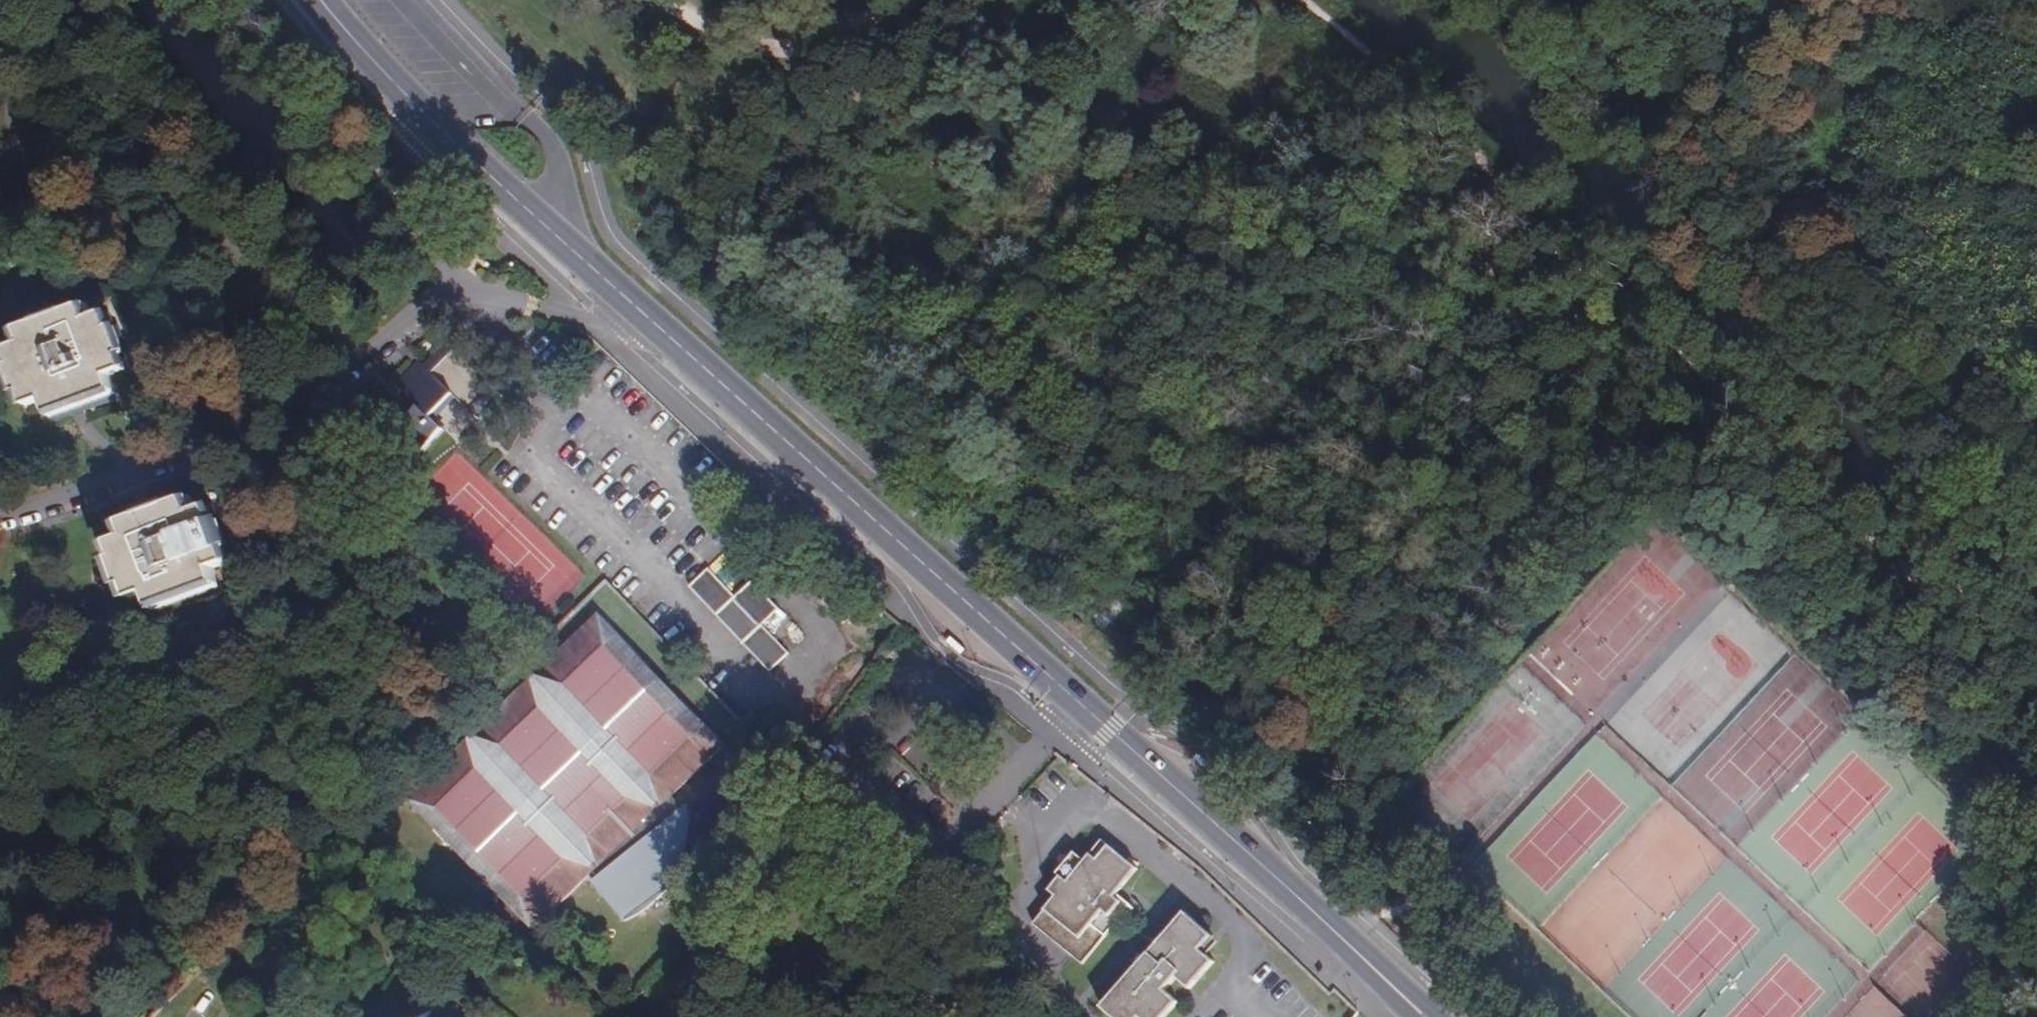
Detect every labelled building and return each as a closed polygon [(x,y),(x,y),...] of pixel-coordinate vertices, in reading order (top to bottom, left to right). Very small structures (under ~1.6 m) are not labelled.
[(119,356),(122,354),(113,328),(109,329),(104,314),(87,320),(83,309),(16,330),(21,344),(3,350),(9,366),(5,368),(15,394),(19,392),(25,408),(42,401),(47,416),(113,392),(108,377),(124,371),(119,356)] [(469,418),(493,394),(453,352),(426,376),(417,367),(394,388),(416,411),(384,443),(407,466),(441,435),(430,422),(453,401),(469,418)] [(227,549),(217,521),(213,523),(208,510),(190,515),(185,501),(121,526),(125,538),(107,545),(113,559),(109,561),(120,588),(124,587),(130,600),(145,594),(151,607),(215,583),(211,570),(227,563),(222,550),(227,549)] [(759,624),(777,609),(750,580),(732,596),(706,568),(686,587),(767,671),(787,653),(759,624)] [(690,801),(684,807),(673,793),(724,742),(600,611),(409,800),(536,928),(594,870),(599,876),(596,879),(627,917),(650,903),(676,878),(691,855),(695,829),(694,811),(690,801)] [(1088,963),(1134,904),(1120,892),(1138,867),(1104,841),(1088,861),(1077,854),(1061,875),(1063,877),(1052,892),(1059,898),(1039,926),(1088,963)] [(1216,933),(1187,910),(1104,1007),(1115,1016),(1165,1016),(1179,1001),(1166,990),(1178,976),(1191,988),(1215,959),(1203,948),(1216,933)]
